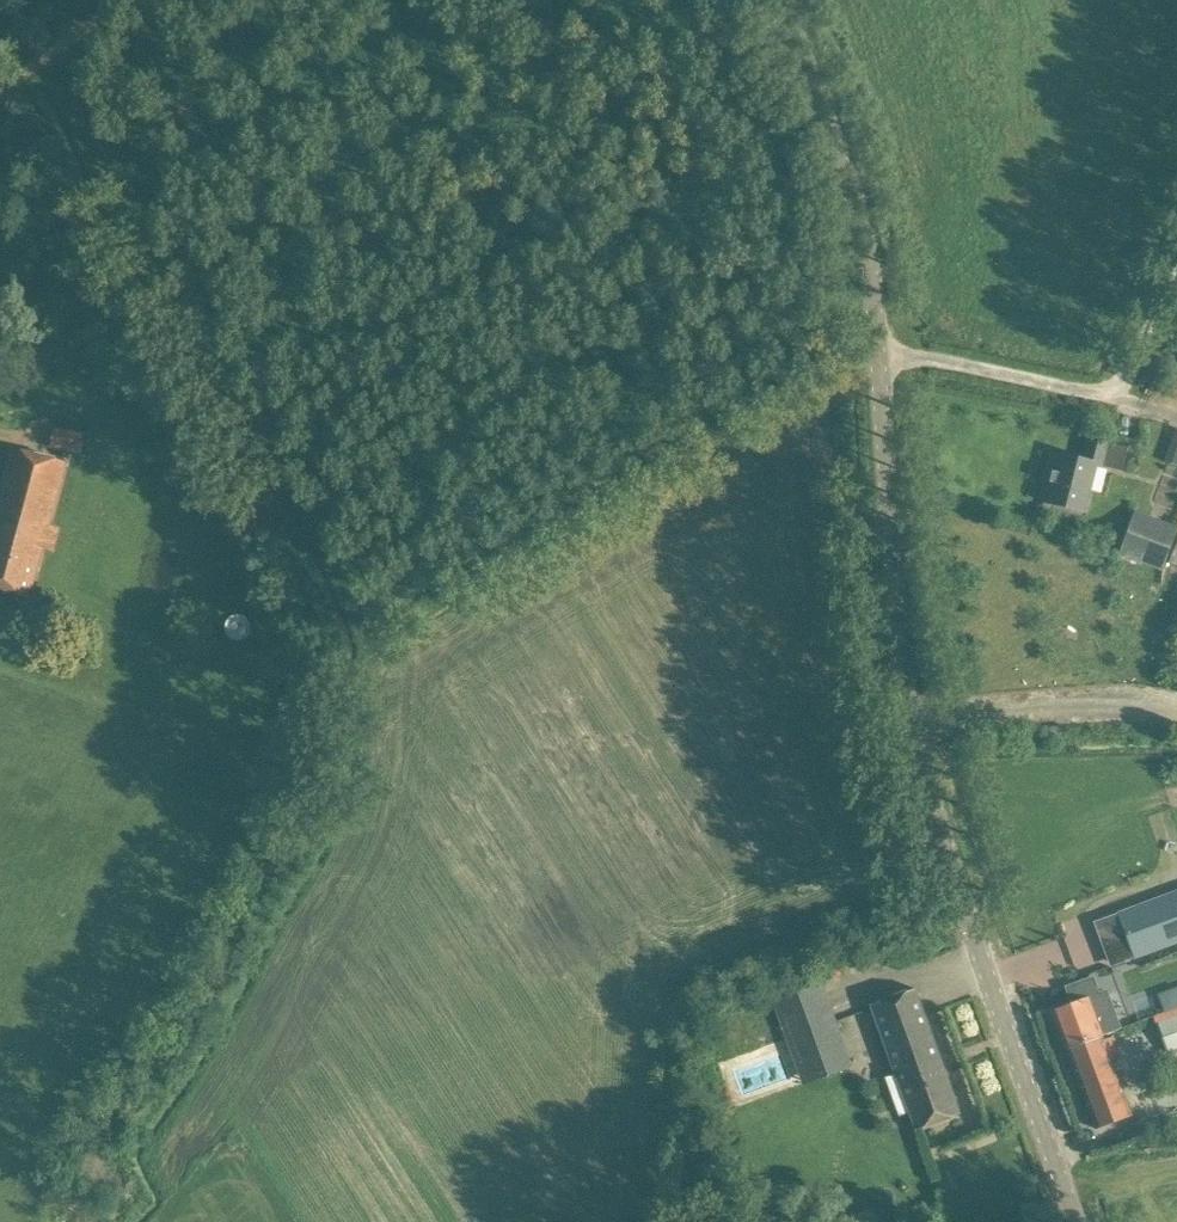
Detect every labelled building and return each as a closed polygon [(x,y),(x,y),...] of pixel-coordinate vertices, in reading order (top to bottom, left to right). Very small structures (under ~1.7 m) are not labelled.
[(1094,464),(1103,466),(1122,471),(1128,448),(1109,443),(1088,437),(1082,459),(1055,453),(1043,500),(1083,510),(1094,464)] [(65,461),(12,449),(0,496),(0,589),(28,598),(65,461)] [(1135,510),(1118,555),(1162,571),(1176,531),(1176,526),(1135,510)] [(1168,563),(1176,566),(1176,542),(1168,563)] [(1176,943),(1176,891),(1117,914),(1134,959),(1176,943)] [(1059,1008),(1053,1011),(1066,1048),(1102,1035),(1121,1029),(1107,991),(1100,993),(1094,976),(1080,981),(1067,986),(1074,1003),(1059,1008)] [(799,1067),(844,1051),(821,987),(776,1003),(799,1067)] [(916,1130),(960,1114),(915,988),(870,1004),(900,1085),(889,1088),(900,1116),(910,1113),(916,1130)] [(1167,1053),(1176,1049),(1176,1015),(1156,1023),(1167,1053)] [(1096,1128),(1118,1120),(1132,1115),(1102,1035),(1066,1048),(1096,1128)]
